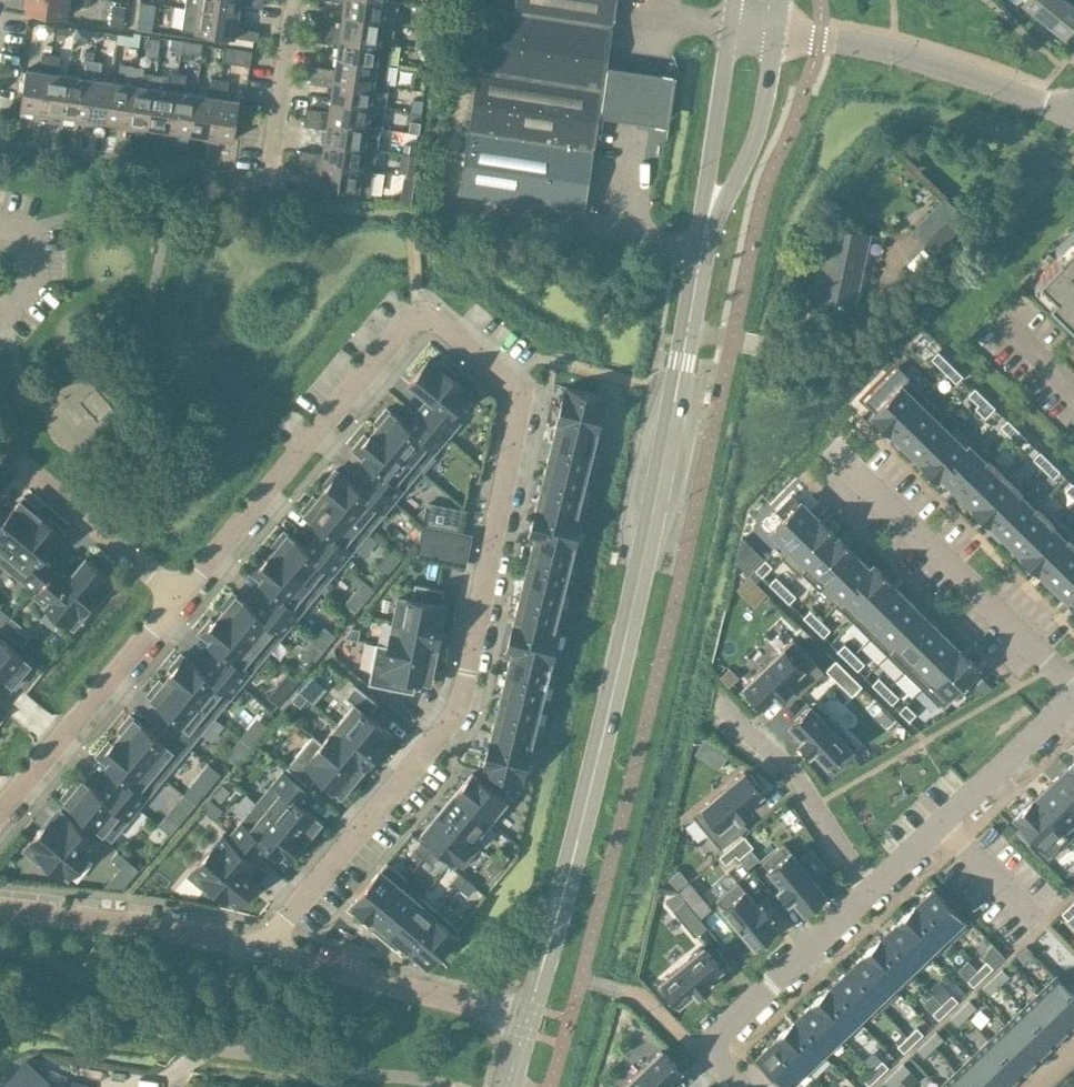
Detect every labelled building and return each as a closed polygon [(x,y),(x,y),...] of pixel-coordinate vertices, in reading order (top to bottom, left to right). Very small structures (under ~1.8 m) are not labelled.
[(26,10),(67,16),(69,3),(80,5),(80,0),(27,0),(26,10)] [(185,6),(238,14),(240,2),(263,5),(264,0),(186,0),(185,6)] [(345,1),(344,13),(395,21),(398,0),(339,0),(345,1)] [(584,211),(616,0),(516,0),(514,9),(488,5),(460,192),(584,211)] [(1046,24),(1058,33),(1062,29),(1065,32),(1073,21),(1073,5),(1068,0),(1026,0),(1050,20),(1046,24)] [(421,4),(420,11),(436,13),(437,6),(434,6),(421,4)] [(238,14),(185,6),(182,28),(239,37),(238,42),(251,44),(252,38),(258,39),(259,30),(236,26),(238,14)] [(392,42),(395,21),(344,13),(342,26),(319,22),(317,31),(392,42)] [(54,27),(38,25),(37,35),(52,37),(54,27)] [(66,28),(57,26),(56,38),(64,39),(66,28)] [(389,63),(392,42),(317,31),(316,40),(339,43),(338,55),(389,63)] [(117,44),(138,47),(139,38),(140,33),(134,33),(134,36),(118,34),(117,44)] [(146,36),(145,47),(148,47),(147,54),(157,56),(159,38),(146,36)] [(417,37),(415,45),(431,47),(432,40),(417,37)] [(192,55),(192,52),(193,41),(182,39),(181,53),(192,55)] [(225,45),(222,61),(250,65),(252,49),(225,45)] [(85,49),(84,58),(82,76),(69,74),(64,113),(76,115),(75,120),(84,121),(95,50),(85,49)] [(94,118),(106,119),(112,80),(99,78),(102,61),(94,59),(96,50),(95,50),(84,121),(93,122),(94,118)] [(42,115),(51,53),(42,52),(40,69),(27,67),(20,107),(34,109),(33,114),(42,115)] [(51,111),(64,113),(69,74),(57,72),(60,54),(51,53),(42,115),(51,116),(51,111)] [(374,82),(386,84),(389,63),(338,55),(336,68),(313,64),(311,73),(374,82)] [(677,72),(608,62),(601,116),(669,126),(677,72)] [(112,80),(106,119),(118,121),(117,126),(126,127),(135,66),(127,64),(124,82),(112,80)] [(135,66),(126,127),(135,129),(136,124),(148,126),(156,74),(144,72),(144,67),(135,66)] [(169,134),(178,72),(169,70),(168,75),(156,74),(148,126),(160,128),(160,132),(169,134)] [(178,72),(169,134),(177,135),(178,130),(190,132),(196,92),(184,91),(186,73),(178,72)] [(371,103),(374,82),(311,73),(310,82),(333,85),(331,98),(371,103)] [(196,92),(190,132),(203,134),(202,139),(211,140),(220,78),(211,77),(208,94),(196,92)] [(220,78),(211,140),(220,141),(220,136),(233,138),(239,99),(226,97),(229,79),(220,78)] [(368,124),(371,103),(331,98),(329,110),(306,106),(305,115),(368,124)] [(365,146),(368,124),(305,115),(304,124),(327,127),(325,140),(365,146)] [(362,167),(365,146),(325,140),(323,152),(300,149),(299,157),(362,167)] [(374,168),(362,167),(299,157),(298,166),(321,170),(319,183),(357,188),(356,193),(370,195),(374,168)] [(945,196),(914,228),(936,250),(968,219),(945,196)] [(817,295),(855,303),(870,233),(832,225),(817,295)] [(1039,275),(1041,276),(1036,282),(1051,297),(1049,298),(1073,322),(1073,239),(1039,275)] [(938,351),(931,357),(943,370),(950,363),(938,351)] [(436,363),(430,357),(409,382),(435,404),(425,415),(449,434),(459,421),(450,414),(470,391),(453,377),(457,372),(440,358),(436,363)] [(962,375),(950,363),(943,370),(956,382),(962,375)] [(888,429),(923,393),(907,377),(872,414),(888,429)] [(561,405),(601,415),(606,395),(566,386),(561,405)] [(978,404),(985,397),(975,387),(968,394),(978,404)] [(904,446),(940,409),(923,393),(888,429),(904,446)] [(995,406),(985,397),(978,404),(975,407),(985,416),(995,406)] [(556,424),(596,434),(601,415),(561,405),(556,424)] [(377,424),(372,430),(419,469),(446,438),(423,419),(413,430),(386,407),(374,421),(377,424)] [(921,462),(956,426),(956,425),(950,431),(935,416),(941,411),(940,409),(904,446),(921,462)] [(1007,419),(1000,426),(1010,435),(1017,428),(1007,419)] [(552,443),(592,453),(596,434),(556,424),(552,443)] [(938,478),(976,439),(975,438),(972,441),(956,426),(921,462),(938,478)] [(1027,438),(1017,428),(1010,435),(1020,445),(1027,438)] [(379,471),(371,481),(394,500),(419,469),(372,430),(368,436),(364,433),(352,448),(379,471)] [(957,490),(992,454),(976,439),(938,478),(938,479),(941,475),(957,490)] [(592,453),(552,443),(547,462),(587,472),(592,453)] [(1040,450),(1033,457),(1043,467),(1050,460),(1040,450)] [(973,507),(1008,471),(992,454),(957,490),(973,507)] [(1060,470),(1050,460),(1043,467),(1053,477),(1060,470)] [(587,472),(547,462),(542,481),(582,491),(587,472)] [(394,500),(371,481),(362,491),(335,468),(322,483),(326,486),(321,491),(368,531),(394,500)] [(989,522),(1024,486),(1008,471),(973,507),(989,522)] [(538,500),(583,511),(583,510),(578,509),(582,491),(542,481),(538,500)] [(1065,489),(1073,498),(1073,484),(1072,482),(1065,489)] [(1005,538),(1041,502),(1040,501),(1034,507),(1020,493),(1025,487),(1024,486),(989,522),(1005,538)] [(328,532),(320,542),(343,561),(368,531),(321,491),(316,497),(313,495),(301,509),(328,532)] [(781,556),(819,517),(800,498),(798,501),(790,493),(775,508),(783,516),(770,530),(787,547),(779,554),(781,556)] [(41,516),(35,511),(38,507),(23,495),(1,523),(0,522),(0,561),(2,563),(41,516)] [(578,530),(583,511),(538,500),(533,519),(578,530)] [(1021,554),(1057,518),(1041,502),(1005,538),(1021,554)] [(42,557),(64,529),(50,517),(47,520),(41,516),(2,563),(33,589),(53,566),(42,557)] [(802,569),(836,534),(819,517),(781,556),(798,572),(802,569)] [(1038,570),(1073,534),(1057,518),(1021,554),(1038,570)] [(528,538),(573,549),(578,530),(533,519),(528,538)] [(471,534),(423,524),(417,553),(465,562),(471,534)] [(275,547),(270,553),(317,592),(343,561),(320,542),(311,553),(284,530),(271,544),(275,547)] [(819,586),(853,550),(836,534),(802,569),(819,586)] [(1073,565),(1073,535),(1073,534),(1038,570),(1054,586),(1073,565)] [(573,549),(528,538),(528,540),(533,541),(529,559),(569,568),(573,549)] [(836,603),(874,564),(873,564),(870,567),(853,550),(819,586),(835,601),(834,601),(836,603)] [(277,593),(268,604),(291,623),(317,592),(270,553),(265,559),(262,556),(249,570),(277,593)] [(55,570),(34,595),(73,628),(91,606),(88,604),(111,577),(86,556),(67,579),(55,570)] [(755,568),(762,575),(772,565),(765,558),(755,568)] [(569,568),(529,559),(524,578),(564,587),(569,568)] [(853,620),(891,581),(874,564),(836,603),(853,620)] [(1073,598),(1073,565),(1054,586),(1070,602),(1073,598)] [(769,582),(779,592),(786,585),(776,575),(769,582)] [(524,578),(519,597),(560,606),(564,587),(524,578)] [(870,637),(908,598),(891,581),(853,620),(870,637)] [(393,620),(441,629),(446,603),(442,602),(444,588),(415,583),(412,597),(398,594),(393,620)] [(796,595),(786,585),(779,592),(789,602),(796,595)] [(266,653),(291,623),(268,604),(260,614),(232,591),(220,606),(224,608),(219,614),(266,653)] [(560,606),(519,597),(515,616),(560,627),(560,626),(555,624),(560,606)] [(887,653),(925,615),(908,598),(870,637),(887,653)] [(820,619),(810,609),(803,616),(813,626),(820,619)] [(266,653),(219,614),(214,620),(210,617),(198,632),(226,655),(217,665),(240,684),(266,653)] [(904,670),(942,631),(925,615),(887,653),(904,670)] [(510,635),(555,646),(560,627),(515,616),(510,635)] [(830,628),(820,619),(813,626),(823,635),(830,628)] [(436,655),(441,629),(393,620),(388,644),(376,642),(376,643),(436,655)] [(361,628),(352,627),(343,637),(359,639),(361,628)] [(921,687),(959,648),(942,631),(904,670),(921,687)] [(505,654),(550,665),(555,646),(510,635),(505,654)] [(16,686),(28,671),(25,668),(30,662),(0,636),(0,672),(16,686)] [(776,694),(778,697),(790,686),(798,694),(823,670),(793,638),(743,685),(763,706),(776,694)] [(436,655),(376,643),(368,683),(413,692),(416,678),(430,681),(436,655)] [(854,652),(845,643),(838,649),(848,659),(854,652)] [(977,666),(959,648),(921,687),(939,705),(956,687),(960,691),(971,679),(968,676),(977,666)] [(240,684),(217,665),(209,675),(181,652),(169,667),(172,670),(167,676),(215,715),(240,684)] [(864,662),(854,652),(848,659),(858,669),(864,662)] [(546,684),(550,665),(505,654),(505,655),(510,656),(506,674),(546,684)] [(829,665),(839,674),(845,668),(835,659),(829,665)] [(501,693),(541,703),(546,684),(506,674),(501,693)] [(215,715),(167,676),(163,681),(159,679),(147,693),(175,716),(166,726),(189,746),(215,715)] [(882,693),(889,686),(879,676),(872,683),(882,693)] [(378,703),(355,683),(344,696),(353,703),(337,722),(375,754),(392,733),(369,714),(378,703)] [(899,696),(889,686),(882,693),(892,703),(899,696)] [(307,697),(299,690),(291,699),(300,706),(307,697)] [(497,712),(536,722),(541,703),(501,693),(497,712)] [(915,711),(905,701),(898,708),(908,718),(915,711)] [(811,704),(790,724),(793,728),(796,731),(802,737),(799,739),(803,744),(811,752),(813,750),(814,749),(816,752),(827,764),(835,771),(838,768),(851,756),(856,751),(848,744),(836,730),(840,726),(828,713),(823,718),(811,704)] [(532,741),(536,722),(497,712),(492,731),(532,741)] [(163,776),(189,746),(166,726),(158,737),(130,714),(118,728),(121,731),(116,737),(163,776)] [(375,754),(337,722),(322,741),(313,734),(312,735),(359,773),(375,754)] [(532,741),(492,731),(487,750),(527,760),(532,741)] [(318,774),(342,794),(359,773),(312,735),(286,766),(309,785),(318,774)] [(163,776),(116,737),(111,743),(108,740),(96,755),(123,778),(115,788),(138,807),(163,776)] [(522,780),(527,760),(487,750),(482,770),(522,780)] [(1067,766),(1050,782),(1073,807),(1073,773),(1067,766)] [(283,769),(257,801),(304,840),(309,834),(313,837),(325,822),(297,799),(306,788),(283,769)] [(702,805),(692,814),(709,834),(721,848),(747,825),(740,817),(752,806),(749,803),(763,792),(760,788),(762,786),(750,771),(747,774),(744,770),(702,805)] [(472,772),(455,792),(492,823),(493,822),(489,819),(505,799),(472,772)] [(138,807),(115,788),(106,798),(82,778),(77,785),(73,782),(61,796),(112,838),(138,807)] [(193,781),(183,793),(195,803),(205,791),(193,781)] [(1050,782),(1033,798),(1070,838),(1073,834),(1073,807),(1050,782)] [(492,823),(455,792),(439,812),(480,846),(481,845),(476,842),(492,823)] [(183,793),(173,804),(186,815),(195,803),(183,793)] [(1070,838),(1033,798),(1015,816),(1052,855),(1070,838)] [(257,801),(231,832),(254,851),(263,840),(287,860),(304,840),(257,801)] [(480,846),(439,812),(422,832),(463,866),(480,846)] [(68,878),(98,842),(65,813),(55,825),(48,820),(24,849),(39,861),(43,857),(68,878)] [(236,906),(256,882),(250,876),(260,865),(222,833),(188,874),(205,888),(209,883),(236,906)] [(753,845),(744,835),(730,846),(736,854),(739,857),(753,845)] [(423,856),(430,848),(422,840),(414,849),(423,856)] [(762,860),(782,884),(779,886),(790,900),(793,897),(804,910),(826,892),(784,841),(762,860)] [(736,854),(730,846),(719,855),(725,863),(736,854)] [(439,855),(430,848),(423,856),(432,863),(439,855)] [(500,848),(493,857),(502,864),(509,856),(500,848)] [(495,873),(502,864),(493,857),(486,865),(495,873)] [(372,918),(406,877),(387,861),(353,902),(372,918)] [(460,887),(467,878),(459,871),(451,880),(460,887)] [(390,933),(418,900),(400,886),(407,878),(406,877),(372,918),(390,933)] [(476,885),(467,878),(460,887),(469,894),(476,885)] [(690,880),(678,891),(686,900),(698,889),(690,880)] [(716,899),(754,945),(776,926),(769,917),(772,915),(761,901),(757,904),(738,880),(716,899)] [(933,887),(914,905),(944,936),(963,918),(933,887)] [(673,909),(695,935),(707,926),(684,899),(673,909)] [(409,948),(439,912),(439,911),(435,915),(418,900),(390,933),(409,948)] [(1073,913),(1073,903),(1072,901),(1061,911),(1068,919),(1073,913)] [(944,936),(914,905),(897,921),(927,952),(944,936)] [(409,948),(428,964),(459,928),(439,912),(409,948)] [(927,952),(897,921),(880,937),(909,969),(927,952)] [(909,969),(880,937),(863,954),(892,985),(909,969)] [(657,984),(675,1006),(694,990),(697,993),(711,981),(708,978),(721,968),(703,945),(657,984)] [(1026,945),(1017,954),(1023,960),(1033,951),(1026,945)] [(892,985),(863,954),(845,970),(875,1001),(892,985)] [(983,976),(993,967),(986,959),(976,969),(983,976)] [(1002,968),(993,977),(999,983),(1008,974),(1002,968)] [(973,985),(983,976),(976,969),(967,978),(973,985)] [(875,1001),(845,970),(828,987),(858,1018),(875,1001)] [(1070,1024),(1073,1020),(1073,995),(1056,976),(1040,992),(1070,1024)] [(989,993),(999,983),(993,977),(983,986),(989,993)] [(858,1018),(828,987),(811,1003),(840,1034),(858,1018)] [(1053,1040),(1070,1024),(1040,992),(1023,1008),(1053,1040)] [(948,1009),(958,1000),(952,993),(941,1002),(948,1009)] [(970,999),(960,1008),(966,1015),(976,1006),(970,999)] [(939,1018),(948,1009),(941,1002),(932,1011),(939,1018)] [(840,1034),(811,1003),(793,1020),(823,1051),(840,1034)] [(956,1024),(966,1015),(960,1008),(950,1018),(956,1024)] [(1037,1055),(1053,1040),(1023,1008),(1006,1024),(1037,1055)] [(823,1051),(793,1020),(776,1036),(806,1067),(823,1051)] [(1020,1071),(1037,1055),(1006,1024),(990,1040),(1020,1071)] [(913,1042),(923,1033),(917,1026),(907,1035),(913,1042)] [(937,1031),(927,1040),(933,1046),(943,1037),(937,1031)] [(904,1051),(913,1042),(907,1035),(897,1044),(904,1051)] [(787,1085),(806,1067),(776,1036),(758,1054),(787,1085)] [(924,1056),(933,1046),(927,1040),(917,1049),(924,1056)] [(1003,1086),(1020,1071),(990,1040),(973,1055),(1003,1086)] [(675,1081),(672,1078),(681,1070),(661,1049),(621,1086),(668,1086),(675,1081)] [(1003,1086),(973,1055),(957,1071),(972,1086),(1003,1086)] [(36,1066),(28,1059),(1,1086),(57,1086),(36,1066)] [(888,1066),(882,1059),(872,1068),(878,1075),(888,1066)] [(904,1062),(894,1072),(900,1078),(910,1069),(904,1062)] [(869,1084),(878,1075),(872,1068),(863,1077),(869,1084)] [(957,1071),(940,1086),(972,1086),(957,1071)] [(894,1072),(884,1081),(890,1086),(891,1086),(900,1078),(894,1072)]
